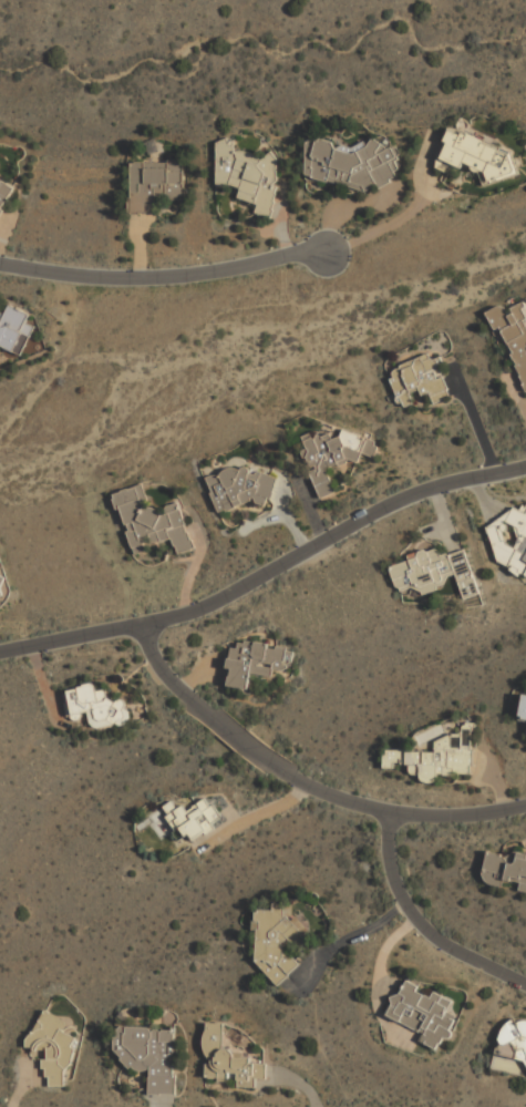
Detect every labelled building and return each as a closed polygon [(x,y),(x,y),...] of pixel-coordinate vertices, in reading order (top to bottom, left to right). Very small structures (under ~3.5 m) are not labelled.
[(439,160),(506,186),(519,154),(452,127),(439,160)] [(303,175),(389,195),(400,148),(371,142),(370,147),(355,144),(354,150),(311,140),(303,175)] [(216,184),(238,185),(238,199),(256,201),(256,216),(276,216),(278,154),(231,152),(231,141),(218,141),(216,184)] [(131,161),(130,213),(155,213),(156,198),(186,198),(186,162),(131,161)] [(16,184),(0,177),(0,218),(16,184)] [(523,304),(512,309),(499,306),(489,310),(525,389),(525,311),(523,304)] [(21,356),(35,327),(27,322),(31,314),(10,305),(6,315),(0,312),(0,346),(21,356)] [(389,370),(403,407),(414,402),(413,398),(429,392),(433,403),(453,397),(436,352),(389,370)] [(319,499),(336,493),(328,468),(351,461),(360,462),(361,454),(375,458),(379,440),(342,432),(333,435),(328,434),(323,435),(312,433),(303,437),(306,444),(305,450),(319,499)] [(207,478),(220,513),(256,500),(257,506),(280,498),(270,470),(254,475),(249,463),(207,478)] [(116,492),(132,555),(146,552),(143,540),(152,537),(153,543),(173,539),(177,554),(194,550),(181,500),(149,508),(144,485),(116,492)] [(520,574),(520,573),(525,576),(525,504),(523,502),(520,510),(506,504),(484,559),(520,574)] [(466,549),(441,556),(439,549),(390,563),(400,598),(458,581),(466,608),(483,604),(466,549)] [(225,686),(249,689),(251,674),(274,677),(275,668),(290,670),(293,648),(240,639),(239,648),(230,647),(225,686)] [(65,687),(68,715),(90,714),(91,727),(130,724),(127,699),(109,700),(107,689),(96,689),(95,685),(65,687)] [(522,693),(518,719),(525,720),(525,694),(522,693)] [(473,775),(473,730),(462,730),(462,744),(455,744),(455,737),(436,737),(436,750),(385,750),(385,773),(439,773),(439,775),(473,775)] [(179,812),(174,801),(155,811),(167,834),(181,828),(187,841),(224,821),(209,796),(179,812)] [(489,848),(482,882),(525,890),(525,856),(489,848)] [(278,986),(301,965),(282,945),(299,945),(307,937),(308,927),(297,916),(292,921),(285,913),(285,903),(277,903),(269,910),(255,910),(255,927),(257,930),(256,962),(278,986)] [(425,1033),(421,1042),(442,1050),(456,1016),(448,1012),(452,1002),(402,981),(386,1017),(425,1033)] [(40,1078),(58,1087),(82,1041),(64,1032),(70,1022),(44,1009),(27,1044),(51,1056),(40,1078)] [(525,1078),(525,1021),(524,1020),(520,1021),(512,1019),(502,1026),(498,1039),(490,1068),(525,1078)] [(205,1078),(237,1078),(237,1087),(257,1087),(257,1078),(268,1078),(268,1057),(225,1056),(226,1023),(206,1022),(205,1078)] [(148,1095),(176,1096),(177,1028),(120,1026),(118,1069),(149,1069),(148,1095)]
